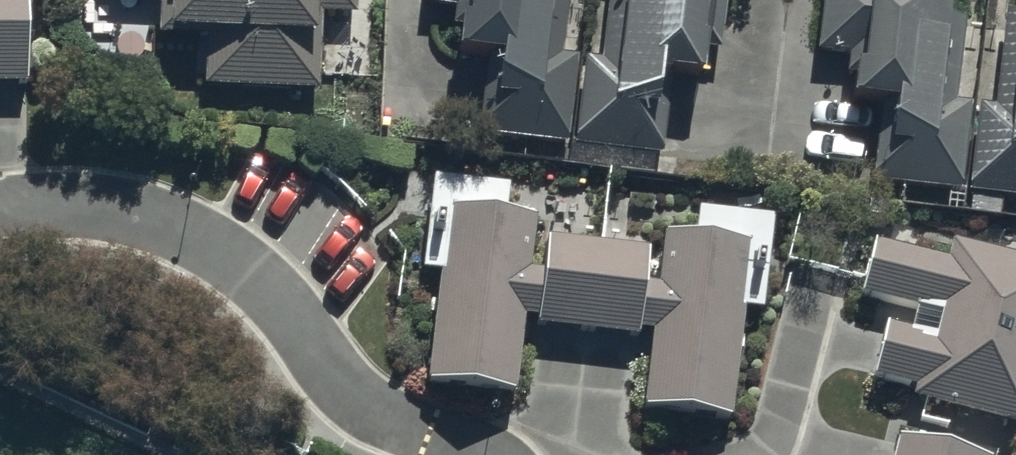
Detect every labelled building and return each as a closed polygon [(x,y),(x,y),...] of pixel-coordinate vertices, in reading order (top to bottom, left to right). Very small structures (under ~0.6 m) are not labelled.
[(34,97),(30,0),(0,0),(0,99),(34,97)] [(204,86),(319,85),(318,13),(353,13),(353,0),(159,0),(159,28),(204,28),(204,86)] [(427,3),(456,6),(455,21),(463,22),(460,51),(489,54),(486,135),(569,142),(576,52),(549,50),(554,0),(427,0),(427,3)] [(571,158),(652,169),(654,152),(661,153),(672,68),(699,72),(709,0),(608,0),(600,57),(583,54),(571,158)] [(974,101),(959,100),(963,49),(972,50),(975,16),(963,15),(964,0),(835,0),(831,44),(860,46),(855,105),(881,108),(875,177),(967,185),(974,101)] [(971,178),(970,189),(1015,193),(1015,9),(1007,98),(978,95),(971,178)] [(443,208),(423,387),(521,398),(530,317),(656,331),(647,410),(730,419),(749,242),(668,234),(662,292),(645,290),(649,253),(552,242),(549,271),(532,269),(537,218),(443,208)] [(891,384),(939,396),(937,404),(1015,424),(1015,250),(973,239),(969,254),(888,234),(874,290),(942,307),(935,334),(906,327),(891,384)] [(899,429),(892,454),(996,454),(899,429)]
